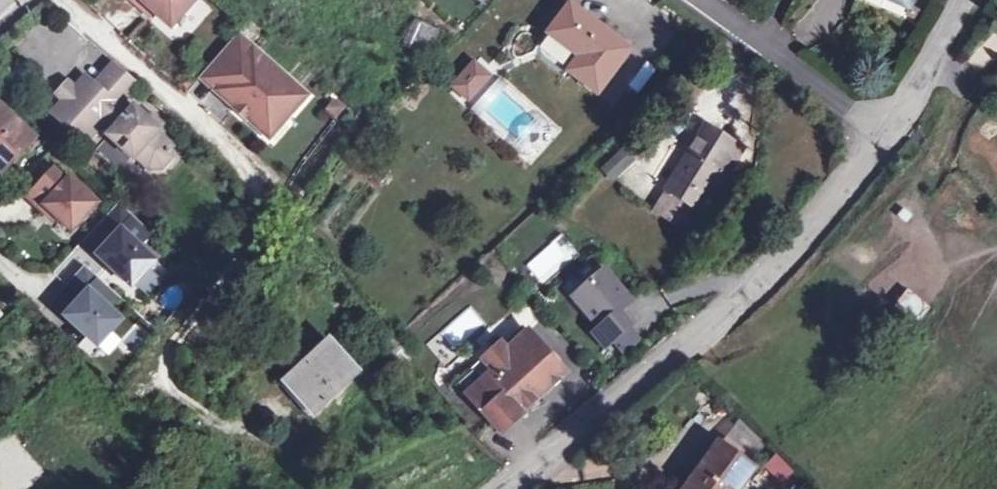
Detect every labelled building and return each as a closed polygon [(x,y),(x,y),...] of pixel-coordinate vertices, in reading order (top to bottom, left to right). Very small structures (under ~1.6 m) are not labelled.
[(138,5),(142,1),(153,11),(171,28),(195,0),(132,0),(138,5)] [(432,54),(457,0),(431,0),(420,23),(416,21),(406,42),(432,54)] [(416,21),(420,23),(431,0),(425,0),(416,21)] [(142,1),(138,5),(149,15),(153,11),(142,1)] [(630,49),(570,3),(547,33),(579,57),(568,71),(598,93),(630,49)] [(238,34),(203,74),(238,105),(248,113),(244,117),(260,131),(272,117),(284,113),(289,117),(308,95),(238,34)] [(432,54),(406,42),(404,46),(429,58),(432,54)] [(470,105),(496,75),(473,56),(447,86),(470,105)] [(104,75),(127,95),(138,84),(115,63),(104,75)] [(85,78),(75,89),(68,83),(58,94),(64,100),(62,103),(53,112),(71,129),(72,127),(86,140),(101,124),(110,133),(108,136),(133,158),(136,156),(150,168),(161,167),(171,157),(170,145),(157,132),(159,130),(153,124),(148,120),(134,107),(131,110),(122,101),(122,102),(115,96),(110,101),(85,78)] [(238,105),(234,109),(244,117),(248,113),(238,105)] [(0,107),(0,172),(2,174),(34,138),(0,107)] [(272,117),(260,131),(269,139),(289,117),(284,113),(272,117)] [(151,116),(148,120),(153,124),(156,121),(151,116)] [(665,190),(667,191),(696,207),(699,209),(712,187),(723,193),(731,179),(727,176),(740,154),(720,142),(723,136),(706,125),(690,153),(688,152),(665,190)] [(720,142),(740,154),(744,148),(723,136),(720,142)] [(623,145),(598,169),(611,183),(636,159),(623,145)] [(54,170),(28,198),(41,210),(45,206),(55,217),(72,232),(98,204),(70,178),(66,181),(54,170)] [(696,207),(667,191),(654,211),(684,227),(696,207)] [(119,204),(100,223),(116,237),(98,256),(131,286),(157,259),(140,242),(151,232),(119,204)] [(45,206),(41,210),(52,220),(55,217),(45,206)] [(116,237),(100,223),(83,242),(98,256),(116,237)] [(524,261),(539,284),(580,259),(565,235),(524,261)] [(116,295),(84,265),(66,285),(81,298),(70,310),(65,315),(97,345),(121,321),(105,306),(116,295)] [(618,312),(631,301),(604,269),(573,296),(599,327),(593,332),(605,346),(629,325),(618,312)] [(81,298),(66,285),(56,296),(70,310),(81,298)] [(893,309),(920,323),(931,302),(903,289),(893,309)] [(466,394),(494,424),(514,405),(519,400),(529,391),(531,389),(537,396),(564,371),(526,331),(505,350),(499,344),(470,371),(480,382),(466,394)] [(357,372),(329,342),(285,382),(313,412),(357,372)] [(529,391),(519,400),(526,408),(536,399),(529,391)] [(514,405),(494,424),(501,432),(522,413),(514,405)] [(8,430),(0,437),(0,488),(67,488),(8,430)] [(685,488),(739,488),(754,468),(719,442),(685,488)]
